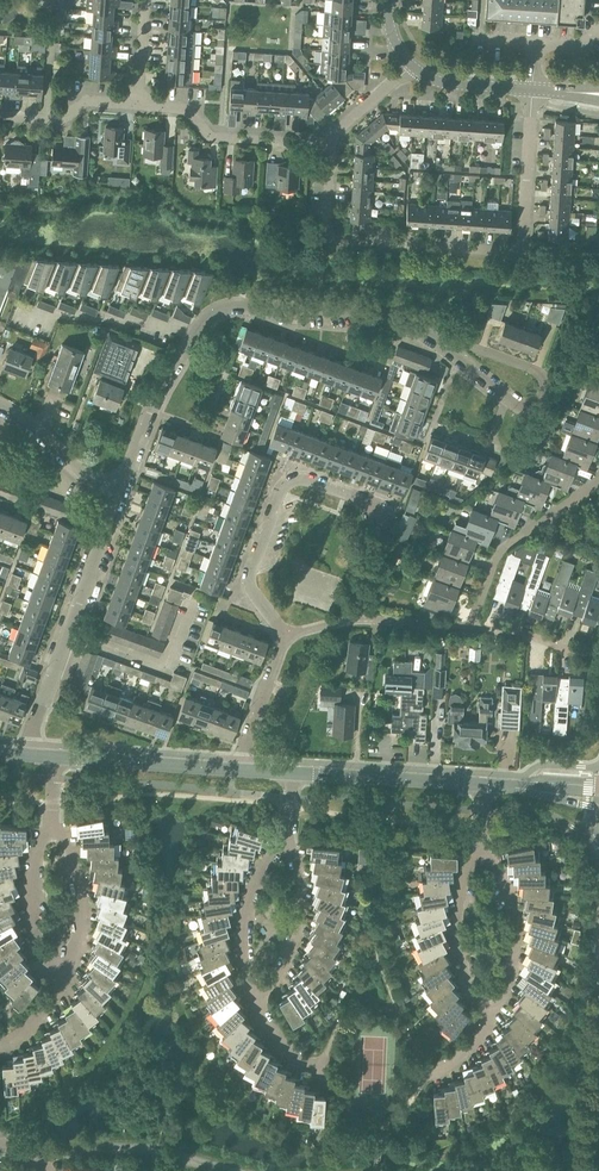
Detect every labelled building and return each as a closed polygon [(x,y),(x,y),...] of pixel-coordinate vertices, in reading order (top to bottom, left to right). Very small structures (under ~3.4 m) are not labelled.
[(94,11),(113,12),(114,5),(120,5),(120,0),(87,0),(86,10),(94,11)] [(348,0),(332,0),(332,12),(351,13),(352,0),(348,0)] [(443,2),(424,0),(423,13),(442,15),(443,2)] [(494,16),(528,19),(556,21),(557,17),(558,17),(563,18),(565,18),(566,18),(567,18),(568,18),(569,18),(570,18),(570,17),(571,17),(572,17),(573,17),(573,16),(574,16),(575,15),(576,15),(577,14),(577,13),(578,13),(579,12),(579,11),(580,11),(580,10),(580,9),(581,9),(581,8),(581,7),(582,7),(582,6),(582,5),(582,4),(582,3),(583,0),(488,0),(487,12),(486,18),(494,18),(494,16)] [(170,16),(189,17),(190,5),(171,3),(170,16)] [(113,12),(94,11),(93,23),(118,25),(119,20),(113,19),(113,12)] [(325,11),(324,24),(331,25),(350,26),(351,13),(332,12),(325,11)] [(422,27),(441,28),(442,15),(423,13),(422,27)] [(169,29),(188,30),(189,17),(170,16),(169,29)] [(118,25),(93,23),(92,36),(112,38),(112,31),(118,31),(118,25)] [(324,24),(323,37),(350,39),(350,26),(331,25),(324,24)] [(195,43),(196,31),(188,30),(169,29),(168,42),(188,43),(188,42),(195,43)] [(112,38),(92,36),(91,49),(116,51),(117,45),(111,45),(112,38)] [(32,49),(45,50),(46,38),(32,37),(32,49)] [(350,39),(323,37),(322,50),(349,51),(350,39)] [(167,54),(187,56),(188,43),(168,42),(167,54)] [(84,49),(83,61),(90,62),(110,63),(110,56),(116,57),(116,51),(91,49),(84,49)] [(349,51),(322,50),(321,63),(348,64),(349,51)] [(302,52),(297,57),(300,61),(305,56),(302,52)] [(166,67),(193,69),(194,56),(187,56),(167,54),(166,64),(166,67)] [(304,64),(307,62),(309,60),(305,56),(300,61),(303,64),(303,65),(304,64)] [(215,71),(222,71),(223,64),(223,58),(216,58),(215,63),(215,71)] [(289,64),(292,68),(297,63),(294,59),(289,64)] [(89,75),(114,77),(115,71),(109,70),(110,64),(110,63),(90,62),(90,64),(89,75)] [(295,72),(301,67),(297,63),(292,68),(295,72)] [(325,76),(333,77),(333,76),(347,77),(347,78),(360,79),(360,73),(347,72),(348,64),(321,63),(320,71),(325,76)] [(31,66),(18,65),(17,72),(15,98),(21,98),(21,92),(28,93),(30,69),(31,69),(31,66)] [(165,81),(185,82),(192,83),(193,69),(166,67),(165,78),(165,81)] [(42,99),(43,74),(41,74),(41,70),(31,69),(30,69),(28,93),(36,93),(35,99),(42,99)] [(15,98),(17,72),(4,71),(3,91),(10,91),(10,97),(15,98)] [(214,79),(214,84),(209,84),(209,88),(221,89),(221,85),(221,80),(222,71),(215,71),(214,79)] [(323,91),(336,106),(345,98),(344,96),(353,89),(347,81),(347,78),(347,77),(333,76),(333,77),(332,83),(323,91)] [(244,81),(231,80),(229,112),(235,113),(235,107),(242,108),(244,88),(244,81)] [(270,83),(257,82),(257,89),(255,114),(261,115),(261,109),(268,109),(270,83)] [(283,84),(270,83),(268,109),(275,110),(275,116),(281,116),(283,84)] [(283,84),(281,116),(286,116),(287,111),(294,111),(295,92),(296,84),(283,84)] [(255,114),(257,89),(244,88),(242,108),(250,108),(249,114),(255,114)] [(336,106),(323,91),(314,100),(308,99),(307,99),(307,112),(311,112),(317,120),(326,112),(327,113),(336,106)] [(307,99),(308,99),(309,92),(295,92),(294,111),(301,112),(301,117),(307,118),(307,112),(307,99)] [(369,124),(379,135),(388,128),(383,113),(369,124)] [(401,114),(383,113),(388,128),(399,129),(400,129),(401,114)] [(400,129),(399,129),(399,134),(412,135),(413,115),(401,114),(400,129)] [(413,115),(412,135),(425,136),(426,116),(413,115)] [(438,136),(439,117),(426,116),(425,136),(438,136)] [(439,117),(438,136),(451,137),(452,118),(439,117)] [(452,118),(451,137),(463,138),(465,119),(452,118)] [(476,139),(478,120),(465,119),(463,138),(476,139)] [(478,120),(476,139),(489,140),(490,121),(478,120)] [(575,121),(555,120),(555,133),(574,135),(575,121)] [(503,141),(504,121),(490,121),(489,140),(503,141)] [(379,135),(369,124),(356,136),(370,143),(379,135)] [(106,126),(105,134),(104,135),(103,135),(102,137),(102,139),(102,140),(103,141),(104,142),(105,142),(104,151),(118,152),(118,161),(128,162),(130,139),(123,138),(124,128),(106,126)] [(161,156),(161,166),(162,166),(161,173),(170,174),(171,167),(173,145),(163,145),(165,131),(146,129),(144,155),(161,156)] [(554,146),(573,147),(574,135),(555,133),(554,146)] [(54,146),(53,163),(76,165),(76,174),(73,174),(73,175),(88,176),(91,135),(76,134),(75,148),(54,146)] [(369,154),(370,143),(356,136),(355,154),(369,155),(369,154)] [(6,146),(4,165),(21,167),(21,175),(29,176),(28,187),(39,187),(40,173),(41,154),(31,153),(31,145),(23,145),(23,143),(20,140),(15,140),(12,142),(12,144),(6,143),(6,146)] [(573,147),(554,146),(553,159),(573,160),(573,147)] [(408,157),(401,149),(397,152),(397,153),(404,161),(408,157)] [(215,186),(216,171),(209,171),(210,162),(210,159),(197,158),(198,151),(189,150),(188,161),(193,162),(193,167),(191,167),(190,178),(195,179),(195,184),(215,186)] [(374,155),(369,154),(369,155),(355,154),(354,167),(373,168),(374,155)] [(389,159),(396,167),(401,163),(394,155),(393,156),(389,159)] [(225,176),(224,191),(239,192),(239,184),(251,184),(253,161),(235,159),(234,177),(225,176)] [(552,172),(572,173),(573,160),(553,159),(552,172)] [(298,189),(299,164),(278,162),(278,163),(267,162),(266,184),(277,185),(276,188),(298,189)] [(373,168),(354,167),(353,180),(373,181),(373,168)] [(572,173),(552,172),(551,185),(571,186),(572,173)] [(352,192),(372,194),(373,181),(353,180),(352,192)] [(458,181),(450,180),(449,193),(457,194),(458,181)] [(551,198),(570,199),(571,186),(551,185),(551,198)] [(351,205),(371,207),(372,194),(352,192),(351,205)] [(570,199),(551,198),(550,210),(569,212),(570,199)] [(447,206),(445,225),(458,226),(460,207),(460,202),(447,201),(447,206)] [(408,203),(406,223),(420,224),(421,204),(408,203)] [(433,224),(434,205),(421,204),(420,224),(433,224)] [(350,219),(370,220),(371,207),(351,205),(350,219)] [(434,205),(433,224),(445,225),(447,206),(434,205)] [(460,207),(458,226),(471,227),(472,208),(460,207)] [(484,228),(485,209),(472,208),(471,227),(484,228)] [(485,209),(484,228),(497,229),(498,209),(485,209)] [(510,230),(511,210),(498,209),(497,229),(510,230)] [(549,223),(569,225),(569,212),(550,210),(549,223)] [(548,237),(568,238),(569,225),(549,223),(548,237)] [(586,239),(596,240),(597,226),(587,226),(586,239)] [(0,258),(0,285),(8,288),(18,292),(31,258),(19,257),(18,259),(0,258)] [(44,285),(53,259),(31,258),(22,283),(35,287),(35,289),(42,291),(44,285)] [(66,286),(76,261),(53,259),(44,285),(57,289),(56,290),(64,293),(66,286)] [(88,288),(97,263),(76,261),(66,286),(78,290),(78,292),(86,295),(88,288)] [(119,264),(116,264),(97,263),(88,288),(99,292),(99,294),(107,296),(119,264)] [(138,291),(148,265),(124,264),(121,272),(119,271),(117,277),(119,278),(116,289),(128,293),(128,295),(136,298),(138,291)] [(160,293),(169,267),(148,265),(138,291),(149,295),(149,296),(157,299),(160,293)] [(181,294),(191,269),(169,267),(160,293),(171,296),(170,298),(179,301),(181,294)] [(199,302),(209,270),(191,269),(181,294),(192,298),(192,300),(199,302)] [(8,288),(0,285),(0,310),(8,288)] [(507,304),(492,303),(488,315),(501,320),(507,304)] [(174,314),(179,316),(183,308),(178,304),(174,314)] [(133,306),(130,312),(135,314),(138,308),(133,306)] [(551,307),(546,319),(559,324),(565,308),(551,307)] [(517,345),(523,328),(506,321),(499,338),(517,345)] [(247,330),(248,327),(247,327),(239,348),(254,353),(260,335),(261,335),(262,332),(255,330),(254,332),(247,330)] [(523,328),(517,345),(535,351),(541,334),(523,328)] [(109,331),(94,370),(103,373),(114,378),(119,379),(125,382),(128,375),(136,353),(140,343),(109,331)] [(260,335),(254,353),(267,358),(274,340),(275,337),(268,335),(268,338),(261,335),(260,335)] [(274,340),(267,358),(280,363),(287,345),(288,342),(282,340),(281,343),(274,340)] [(63,342),(48,382),(70,390),(85,351),(63,342)] [(287,345),(280,363),(294,368),(301,349),(301,350),(302,347),(296,345),(295,348),(287,345)] [(398,346),(394,359),(400,361),(405,348),(398,346)] [(10,348),(4,365),(25,373),(31,356),(10,348)] [(405,348),(400,361),(407,364),(412,351),(405,348)] [(301,349),(294,368),(307,373),(314,355),(315,355),(315,352),(309,350),(308,352),(301,350),(301,349)] [(414,366),(419,353),(412,351),(407,364),(414,366)] [(419,353),(414,366),(420,369),(425,355),(419,353)] [(327,360),(328,360),(329,357),(323,355),(322,358),(315,355),(314,355),(307,373),(320,378),(327,360)] [(427,371),(432,358),(425,355),(420,369),(427,371)] [(327,360),(320,378),(334,383),(341,365),(342,362),(336,360),(335,362),(328,360),(327,360)] [(398,366),(392,364),(387,378),(393,380),(393,379),(398,366)] [(242,365),(239,374),(245,376),(249,367),(242,365)] [(341,365),(334,383),(347,388),(354,370),(355,367),(349,365),(348,367),(341,365)] [(251,378),(254,369),(249,367),(245,376),(251,378)] [(354,370),(347,388),(361,393),(367,375),(368,375),(369,372),(363,370),(361,372),(354,370)] [(410,370),(405,384),(411,386),(432,394),(437,380),(416,373),(410,370)] [(374,398),(382,377),(376,374),(375,377),(368,375),(367,375),(361,393),(374,398)] [(269,375),(265,384),(272,386),(275,377),(269,375)] [(277,388),(281,379),(275,377),(272,386),(277,388)] [(598,388),(598,379),(592,377),(589,384),(598,388)] [(100,379),(93,399),(115,407),(124,385),(117,382),(119,379),(114,378),(112,383),(100,379)] [(241,380),(239,385),(238,385),(234,393),(236,394),(256,402),(262,387),(241,380)] [(385,382),(382,391),(388,393),(391,384),(385,382)] [(589,384),(580,409),(594,414),(597,407),(598,408),(598,388),(589,384)] [(296,385),(292,394),(299,396),(302,387),(296,385)] [(430,402),(433,394),(432,394),(411,386),(406,400),(424,406),(427,407),(429,402),(430,402)] [(304,398),(307,389),(302,387),(299,396),(304,398)] [(279,404),(282,395),(276,393),(273,402),(279,404)] [(232,398),(229,407),(231,407),(251,415),(256,402),(236,394),(234,399),(232,398)] [(323,394),(319,404),(325,406),(329,397),(323,394)] [(383,407),(386,398),(380,396),(377,404),(383,407)] [(331,408),(335,399),(329,397),(325,406),(331,408)] [(295,400),(291,409),(297,411),(301,402),(295,400)] [(424,415),(422,414),(424,406),(406,400),(401,413),(422,421),(424,415)] [(303,414),(306,404),(301,402),(297,411),(303,414)] [(349,404),(346,413),(352,416),(356,407),(349,404)] [(372,418),(378,420),(383,407),(377,404),(372,418)] [(251,415),(231,407),(229,413),(231,414),(229,421),(228,421),(247,428),(251,415)] [(271,407),(268,416),(273,418),(277,409),(271,407)] [(358,418),(361,409),(356,407),(352,416),(358,418)] [(594,414),(580,409),(571,434),(585,439),(588,432),(598,435),(598,416),(594,414)] [(321,410),(318,419),(324,421),(327,412),(321,410)] [(413,438),(414,434),(417,435),(419,429),(421,430),(424,421),(422,421),(401,413),(397,411),(396,412),(395,414),(394,415),(393,417),(393,419),(392,421),(391,422),(391,424),(390,426),(390,428),(390,430),(413,438)] [(330,423),(333,414),(330,413),(327,412),(324,421),(330,423)] [(348,419),(345,429),(351,431),(354,422),(348,419)] [(221,434),(242,442),(247,428),(228,421),(229,421),(226,420),(224,427),(226,428),(224,435),(221,434)] [(266,421),(263,430),(269,432),(272,423),(266,421)] [(276,445),(277,443),(284,446),(291,427),(277,422),(269,443),(274,445),(276,445)] [(357,433),(360,424),(354,422),(351,431),(357,433)] [(162,429),(163,427),(162,427),(154,448),(168,453),(175,434),(175,435),(176,432),(170,429),(169,432),(162,429)] [(289,450),(290,448),(297,451),(298,451),(304,432),(291,427),(284,446),(283,448),(289,450)] [(375,429),(372,439),(378,441),(381,432),(375,429)] [(303,455),(304,453),(310,455),(311,456),(318,437),(304,432),(298,451),(297,451),(296,453),(303,455)] [(383,443),(387,434),(381,432),(378,441),(383,443)] [(175,434),(168,453),(181,458),(188,439),(189,440),(190,437),(183,434),(182,437),(175,435),(175,434)] [(261,434),(256,447),(262,450),(267,436),(261,434)] [(445,439),(431,434),(431,435),(427,444),(423,456),(437,461),(445,439)] [(597,444),(585,439),(571,434),(562,459),(576,464),(580,456),(591,460),(597,444)] [(317,458),(324,461),(331,442),(318,437),(311,456),(310,455),(309,458),(316,460),(317,458)] [(188,439),(181,458),(195,463),(201,444),(202,445),(203,442),(197,439),(196,442),(189,440),(188,439)] [(408,442),(402,439),(398,448),(405,451),(408,442)] [(458,445),(453,443),(453,442),(445,439),(437,461),(450,466),(458,445)] [(329,465),(330,463),(337,465),(338,466),(345,447),(331,442),(324,461),(323,463),(329,465)] [(414,444),(408,442),(405,451),(410,453),(414,444)] [(216,447),(210,444),(209,447),(202,445),(201,444),(195,463),(208,468),(216,447)] [(458,445),(450,466),(448,472),(462,477),(464,471),(472,450),(466,448),(467,447),(458,444),(458,445)] [(343,470),(344,468),(351,470),(351,471),(358,452),(345,447),(338,466),(337,465),(336,468),(343,470)] [(229,452),(221,449),(218,455),(227,458),(229,452)] [(464,471),(462,477),(475,482),(477,476),(480,471),(491,475),(497,460),(480,453),(481,452),(472,449),(472,450),(464,471)] [(244,464),(262,471),(265,472),(271,458),(249,450),(244,464)] [(356,475),(357,473),(364,475),(365,476),(372,457),(358,452),(351,471),(351,470),(350,473),(356,475)] [(216,460),(225,464),(227,458),(218,455),(216,460)] [(533,472),(532,476),(551,483),(556,485),(559,477),(571,481),(577,465),(576,464),(562,459),(551,455),(549,463),(544,465),(542,471),(539,470),(533,472)] [(384,483),(391,485),(392,486),(399,467),(401,461),(387,456),(385,462),(378,480),(377,480),(376,483),(383,485),(384,483)] [(369,480),(370,478),(377,480),(378,480),(385,462),(372,457),(365,476),(364,475),(363,478),(369,480)] [(518,462),(510,466),(519,470),(518,462)] [(239,478),(257,484),(260,485),(265,472),(262,471),(244,464),(239,478)] [(145,473),(158,478),(161,472),(161,471),(147,466),(145,473)] [(405,493),(412,472),(399,467),(392,486),(391,485),(390,488),(397,490),(398,488),(405,490),(404,493),(405,493)] [(161,472),(158,478),(172,483),(174,477),(165,473),(161,472)] [(509,488),(506,494),(516,498),(525,501),(541,507),(551,483),(532,476),(525,473),(519,489),(512,487),(509,488)] [(219,479),(210,476),(208,481),(217,485),(219,479)] [(174,477),(172,483),(185,488),(188,482),(174,477)] [(234,491),(252,498),(255,499),(260,485),(257,484),(239,478),(234,491)] [(420,478),(418,483),(427,487),(430,481),(420,478)] [(174,489),(153,481),(151,487),(154,488),(151,495),(151,496),(169,502),(174,489)] [(206,487),(215,491),(217,485),(208,481),(206,487)] [(430,481),(427,487),(436,490),(439,485),(430,481)] [(188,482),(185,488),(199,493),(201,487),(192,483),(188,482)] [(447,488),(443,486),(439,485),(436,490),(445,494),(447,488)] [(454,497),(456,491),(447,488),(445,494),(451,496),(454,497)] [(229,504),(247,511),(251,512),(255,499),(252,498),(234,491),(229,504)] [(525,501),(516,498),(506,494),(499,491),(490,516),(498,519),(504,521),(507,513),(519,517),(525,501)] [(42,494),(37,507),(44,509),(48,497),(42,494)] [(146,509),(164,516),(169,502),(151,496),(151,495),(148,494),(146,501),(149,502),(146,509)] [(48,497),(44,509),(50,512),(55,499),(48,497)] [(55,499),(50,512),(57,514),(62,502),(55,499)] [(417,504),(409,501),(406,509),(414,511),(417,504)] [(62,502),(57,514),(64,517),(69,504),(62,502)] [(195,505),(186,502),(183,508),(192,511),(195,505)] [(210,506),(201,503),(199,508),(208,512),(210,506)] [(70,519),(75,506),(69,504),(64,517),(70,519)] [(224,518),(243,525),(246,526),(251,512),(247,511),(229,504),(224,518)] [(141,523),(159,529),(164,516),(146,509),(143,508),(141,514),(144,515),(142,522),(141,523)] [(181,513),(190,516),(192,511),(183,508),(181,513)] [(196,514),(205,517),(208,512),(199,508),(196,514)] [(5,536),(13,515),(8,513),(8,512),(0,509),(0,510),(0,534),(5,536)] [(463,534),(477,539),(480,531),(492,536),(498,519),(490,516),(472,510),(463,534)] [(13,515),(5,536),(19,541),(27,520),(21,518),(22,517),(14,514),(13,515)] [(220,531),(238,538),(241,539),(246,526),(243,525),(224,518),(220,531)] [(41,523),(32,519),(30,525),(39,528),(41,523)] [(79,528),(58,520),(53,534),(71,540),(71,541),(73,542),(76,535),(73,534),(76,528),(79,529),(79,528)] [(137,536),(155,543),(159,529),(141,523),(142,522),(139,521),(136,527),(139,529),(137,536)] [(28,531),(37,534),(39,528),(30,525),(28,531)] [(185,532),(176,529),(173,534),(182,538),(185,532)] [(200,533),(191,529),(189,535),(198,538),(200,533)] [(477,539),(463,534),(451,530),(442,555),(457,560),(459,552),(471,556),(477,539)] [(215,545),(233,551),(236,553),(241,539),(238,538),(220,531),(215,545)] [(71,549),(68,548),(71,541),(71,540),(53,534),(48,547),(66,554),(66,555),(68,556),(71,549)] [(171,540),(180,543),(182,538),(173,534),(171,540)] [(137,536),(134,535),(131,541),(134,542),(132,549),(132,550),(150,556),(155,543),(137,536)] [(199,539),(198,538),(189,535),(184,548),(194,551),(199,539)] [(210,558),(228,565),(231,566),(236,553),(233,551),(215,545),(210,558)] [(518,607),(520,601),(526,586),(513,581),(520,560),(533,565),(534,561),(538,552),(537,551),(537,550),(526,546),(526,545),(523,545),(516,549),(515,554),(510,552),(495,592),(507,596),(505,604),(517,608),(518,607)] [(31,550),(22,546),(20,552),(29,555),(31,550)] [(66,563),(63,562),(66,555),(66,554),(48,547),(43,561),(61,567),(61,568),(64,569),(66,563)] [(127,563),(145,570),(150,556),(132,550),(132,549),(129,548),(126,555),(129,556),(127,563)] [(18,558),(27,561),(29,555),(20,552),(18,558)] [(546,605),(547,602),(550,594),(537,590),(549,556),(538,552),(534,561),(533,565),(526,586),(520,601),(532,605),(529,612),(542,617),(546,605)] [(4,554),(2,560),(11,563),(13,557),(4,554)] [(175,559),(166,555),(163,561),(172,565),(175,559)] [(468,564),(457,560),(442,555),(433,579),(448,584),(450,576),(462,581),(468,564)] [(190,560),(181,556),(179,562),(188,565),(190,560)] [(591,596),(598,572),(598,560),(591,557),(579,592),(575,605),(586,609),(581,622),(595,627),(598,615),(598,599),(591,596)] [(205,572),(223,578),(226,579),(231,566),(228,565),(210,558),(205,572)] [(575,563),(563,559),(550,594),(547,602),(559,607),(558,610),(571,615),(575,605),(579,592),(566,588),(575,563)] [(61,576),(58,575),(61,568),(61,567),(43,561),(38,574),(56,581),(56,582),(59,583),(61,576)] [(161,567),(170,570),(172,565),(163,561),(161,567)] [(122,576),(140,583),(145,570),(127,563),(124,562),(122,568),(125,569),(122,576)] [(177,568),(186,571),(188,565),(179,562),(177,568)] [(6,577),(9,569),(3,566),(0,575),(6,577)] [(205,572),(200,585),(221,593),(226,579),(223,578),(205,572)] [(21,576),(12,573),(10,579),(19,582),(21,576)] [(56,589),(53,588),(56,582),(56,581),(38,574),(33,588),(51,594),(51,595),(54,596),(56,589)] [(122,576),(119,575),(117,581),(120,583),(117,589),(117,590),(135,596),(140,583),(122,576)] [(8,585),(17,588),(19,582),(10,579),(8,585)] [(459,588),(448,584),(433,579),(424,604),(438,609),(441,601),(453,605),(459,588)] [(165,586),(156,582),(154,588),(163,591),(165,586)] [(181,604),(184,594),(189,596),(191,593),(183,590),(183,591),(170,587),(169,591),(168,591),(167,594),(168,594),(166,598),(179,603),(181,604)] [(51,603),(48,602),(51,595),(51,594),(33,588),(28,601),(46,607),(46,608),(49,609),(51,603)] [(117,590),(117,589),(114,588),(112,595),(114,596),(112,603),(130,610),(135,596),(117,590)] [(149,601),(158,604),(163,591),(154,588),(149,601)] [(12,603),(3,600),(0,606),(9,609),(12,603)] [(162,607),(175,612),(178,605),(165,600),(162,607)] [(44,615),(46,608),(46,607),(28,601),(24,614),(42,621),(41,621),(44,622),(46,616),(44,615)] [(104,616),(125,624),(130,610),(112,603),(109,602),(107,608),(110,609),(107,616),(104,616)] [(7,615),(9,609),(0,606),(0,607),(0,612),(7,615)] [(160,614),(173,619),(175,612),(162,607),(160,614)] [(155,612),(146,609),(144,615),(153,618),(155,612)] [(42,629),(39,628),(41,621),(42,621),(24,614),(19,627),(37,634),(37,635),(39,636),(42,629)] [(157,621),(171,625),(173,619),(160,614),(157,621)] [(142,620),(151,624),(153,618),(144,615),(142,620)] [(213,620),(205,641),(219,646),(226,628),(227,628),(228,626),(221,623),(220,626),(213,623),(214,620),(213,620)] [(155,627),(168,632),(171,625),(157,621),(155,627)] [(110,623),(105,637),(112,639),(117,626),(110,623)] [(117,626),(112,639),(119,642),(124,628),(117,626)] [(37,643),(34,642),(37,635),(37,634),(19,627),(14,641),(32,647),(32,648),(34,649),(37,643)] [(168,632),(155,627),(152,634),(166,639),(168,632)] [(124,628),(119,642),(126,644),(131,631),(124,628)] [(234,630),(227,628),(226,628),(219,646),(232,651),(239,633),(240,633),(241,630),(235,628),(234,630)] [(131,631),(126,644),(133,647),(137,633),(131,631)] [(137,633),(133,647),(139,649),(144,636),(137,633)] [(247,636),(240,633),(239,633),(232,651),(246,656),(253,638),(254,635),(248,633),(247,636)] [(144,636),(139,649),(146,652),(151,638),(146,636),(144,636)] [(151,638),(146,652),(153,654),(157,640),(151,638)] [(261,641),(253,638),(246,656),(256,660),(260,661),(260,660),(267,640),(262,638),(261,641)] [(159,657),(164,643),(157,640),(153,654),(159,657)] [(32,656),(29,655),(32,648),(32,647),(14,641),(9,655),(23,660),(29,662),(30,660),(32,656)] [(350,641),(346,669),(365,672),(367,653),(369,643),(350,641)] [(98,654),(84,649),(82,656),(95,661),(95,660),(98,654)] [(442,698),(443,685),(445,685),(446,668),(444,668),(445,652),(435,651),(433,685),(432,697),(442,698)] [(79,663),(92,668),(95,661),(82,656),(80,660),(79,663)] [(111,660),(111,659),(102,656),(101,660),(100,661),(109,665),(111,660)] [(18,670),(20,664),(11,660),(9,666),(18,670)] [(114,666),(123,670),(125,664),(116,661),(114,666)] [(203,662),(201,668),(210,671),(212,666),(203,662)] [(394,662),(393,674),(386,674),(385,693),(402,694),(401,709),(419,710),(419,711),(422,711),(424,710),(424,705),(422,704),(423,693),(424,692),(424,688),(425,672),(412,671),(412,663),(394,662)] [(92,668),(79,663),(77,669),(90,674),(92,668)] [(20,676),(25,678),(26,674),(35,677),(37,670),(24,665),(20,676)] [(127,671),(137,675),(139,669),(129,666),(127,671)] [(216,667),(214,673),(223,676),(225,670),(216,667)] [(74,677),(87,681),(90,674),(77,669),(74,677)] [(141,676),(150,680),(152,674),(143,671),(141,676)] [(171,676),(170,681),(183,686),(187,677),(174,672),(173,671),(171,676)] [(202,680),(204,674),(195,671),(193,677),(202,680)] [(230,672),(228,678),(237,681),(239,675),(230,672)] [(239,674),(239,675),(237,681),(250,686),(253,679),(239,674)] [(543,698),(555,699),(556,699),(557,690),(558,675),(543,674),(542,689),(530,688),(527,731),(540,732),(543,698)] [(154,681),(163,685),(165,679),(156,676),(154,681)] [(215,685),(217,679),(208,676),(206,682),(215,685)] [(569,676),(568,691),(557,690),(556,699),(554,725),(553,733),(566,734),(568,700),(582,701),(584,677),(569,676)] [(72,683),(85,688),(87,681),(74,677),(72,683)] [(168,686),(181,691),(183,686),(170,681),(168,686)] [(229,690),(231,684),(222,681),(220,687),(229,690)] [(108,683),(105,690),(98,708),(97,711),(103,713),(104,710),(111,713),(112,713),(119,695),(121,688),(108,683)] [(90,705),(98,708),(105,690),(92,685),(84,706),(89,708),(90,705)] [(502,693),(501,712),(498,712),(498,723),(500,723),(500,728),(518,729),(519,729),(522,687),(521,686),(503,685),(502,693)] [(232,692),(246,697),(249,691),(235,686),(232,692)] [(321,699),(340,700),(341,688),(322,687),(321,699)] [(6,714),(13,697),(0,692),(0,712),(6,714)] [(13,697),(6,714),(5,717),(7,718),(6,720),(18,724),(19,723),(28,696),(22,694),(20,700),(13,697)] [(111,713),(110,715),(116,718),(115,719),(123,722),(124,721),(132,700),(119,695),(112,713),(111,713)] [(198,721),(205,724),(206,724),(213,706),(215,700),(201,695),(199,701),(192,722),(197,724),(198,721)] [(199,701),(185,696),(178,716),(183,719),(183,720),(191,723),(192,722),(199,701)] [(480,698),(480,703),(478,703),(477,712),(479,712),(479,723),(470,723),(468,745),(471,745),(471,747),(475,747),(476,746),(479,746),(479,741),(485,741),(486,715),(491,716),(492,699),(480,698)] [(144,725),(152,728),(159,710),(161,704),(148,699),(146,705),(139,723),(138,723),(137,725),(143,728),(144,725)] [(131,720),(138,723),(139,723),(146,705),(132,700),(124,721),(130,723),(131,720)] [(335,704),(333,734),(352,735),(354,705),(335,704)] [(467,745),(468,745),(470,723),(462,722),(463,704),(451,704),(451,716),(448,716),(448,723),(455,723),(454,740),(459,740),(459,745),(462,745),(463,747),(466,747),(467,745)] [(211,726),(218,729),(219,729),(226,711),(213,706),(206,724),(205,724),(204,726),(210,729),(211,726)] [(391,732),(401,732),(401,734),(408,734),(413,734),(413,737),(414,737),(414,742),(425,743),(427,714),(419,714),(419,711),(419,710),(401,709),(401,715),(392,715),(391,732)] [(158,730),(165,733),(164,735),(165,736),(173,715),(159,710),(152,728),(151,730),(157,733),(158,730)] [(225,731),(232,734),(231,737),(232,737),(240,716),(226,711),(219,729),(218,729),(217,731),(224,734),(225,731)] [(101,816),(71,822),(72,823),(76,822),(77,828),(77,832),(82,832),(102,829),(102,823),(101,816)] [(31,826),(1,824),(1,831),(1,837),(21,837),(26,837),(26,833),(26,827),(31,827),(31,826)] [(267,835),(238,826),(235,838),(255,843),(259,844),(262,834),(266,836),(267,835)] [(82,832),(83,843),(87,843),(108,842),(107,829),(102,829),(82,832)] [(17,849),(22,848),(21,837),(1,837),(0,837),(0,850),(17,849)] [(253,854),(255,843),(235,838),(230,837),(228,850),(248,853),(253,854)] [(112,854),(113,841),(108,842),(87,843),(87,854),(92,854),(112,854)] [(310,856),(315,856),(335,859),(340,860),(341,853),(336,852),(337,846),(307,844),(307,845),(312,845),(310,856)] [(531,844),(502,850),(502,851),(507,850),(508,860),(513,860),(538,857),(537,851),(532,851),(531,844)] [(14,861),(19,860),(17,849),(0,850),(0,863),(14,861)] [(247,864),(248,853),(228,850),(223,849),(222,862),(242,864),(247,864)] [(461,854),(432,852),(432,865),(452,865),(457,865),(457,855),(461,855),(461,854)] [(92,854),(91,865),(96,866),(116,867),(117,855),(112,854),(92,854)] [(315,856),(313,867),(318,868),(337,872),(342,873),(344,867),(339,866),(340,860),(335,859),(315,856)] [(513,860),(513,871),(518,871),(538,870),(538,857),(513,860)] [(14,861),(0,863),(0,875),(12,872),(17,871),(14,861)] [(242,875),(242,864),(222,862),(217,861),(217,874),(237,875),(242,875)] [(453,876),(452,865),(432,865),(427,865),(428,878),(448,877),(453,876)] [(96,866),(94,877),(98,877),(119,881),(121,868),(116,867),(96,866)] [(339,886),(342,873),(337,872),(318,868),(315,879),(319,880),(339,886)] [(543,883),(543,870),(538,870),(518,871),(518,882),(523,882),(543,883)] [(12,872),(0,875),(0,888),(10,885),(15,883),(12,872)] [(238,886),(237,875),(217,874),(212,874),(213,887),(233,886),(238,886)] [(98,877),(96,888),(101,889),(120,894),(123,881),(119,881),(98,877)] [(423,879),(425,891),(445,889),(450,888),(448,877),(428,878),(423,879)] [(343,887),(339,886),(319,880),(315,891),(320,892),(344,901),(346,895),(341,894),(343,887)] [(523,882),(521,893),(526,894),(546,896),(548,883),(543,883),(523,882)] [(10,897),(14,895),(10,885),(0,888),(0,900),(10,897)] [(208,887),(209,900),(229,898),(234,897),(233,886),(213,887),(208,887)] [(121,907),(125,895),(120,894),(101,889),(97,900),(102,901),(121,907)] [(420,892),(423,905),(443,900),(447,899),(445,889),(425,891),(420,892)] [(315,903),(320,905),(338,913),(344,901),(320,892),(315,903)] [(549,909),(551,896),(546,896),(526,894),(524,905),(529,905),(549,909)] [(10,897),(0,900),(0,913),(10,909),(14,907),(10,897)] [(204,901),(207,913),(227,910),(231,909),(229,898),(209,900),(204,901)] [(446,911),(443,900),(423,905),(418,906),(422,918),(441,913),(446,911)] [(102,901),(98,912),(102,914),(121,921),(126,909),(121,907),(102,901)] [(320,905),(315,915),(319,917),(337,926),(343,915),(338,913),(320,905)] [(551,922),(554,910),(549,909),(529,905),(526,916),(531,917),(551,922)] [(11,921),(15,919),(10,909),(0,913),(0,927),(11,921)] [(196,915),(200,928),(205,927),(225,922),(229,921),(227,910),(207,913),(196,915)] [(417,920),(421,932),(441,925),(445,923),(441,913),(422,918),(417,920)] [(120,934),(125,923),(121,921),(102,914),(97,924),(102,926),(120,934)] [(334,939),(341,928),(337,926),(319,917),(313,926),(317,929),(334,939)] [(552,936),(556,923),(551,922),(531,917),(528,928),(532,929),(552,936)] [(13,933),(17,930),(11,921),(0,927),(0,941),(13,933)] [(228,932),(225,922),(205,927),(200,928),(204,940),(224,934),(228,932)] [(415,941),(418,947),(422,945),(441,937),(445,935),(441,925),(421,932),(417,933),(419,939),(415,941)] [(118,948),(124,936),(120,934),(102,926),(96,935),(100,938),(118,948)] [(317,929),(310,938),(314,941),(331,952),(338,942),(334,939),(317,929)] [(532,929),(528,940),(533,942),(552,949),(556,937),(552,936),(532,929)] [(16,945),(20,942),(13,933),(0,941),(0,956),(16,945)] [(228,944),(224,934),(204,940),(200,942),(205,954),(224,946),(228,944)] [(446,947),(441,937),(422,945),(418,947),(424,958),(442,949),(446,947)] [(115,961),(122,950),(118,948),(100,938),(94,947),(98,950),(115,961)] [(327,965),(335,955),(331,952),(314,941),(307,949),(311,952),(327,965)] [(533,942),(528,952),(532,954),(550,962),(556,951),(552,949),(533,942)] [(16,945),(0,956),(0,965),(4,969),(19,956),(23,953),(16,945)] [(178,965),(187,961),(185,946),(177,949),(178,965)] [(198,964),(202,969),(206,967),(224,958),(228,956),(224,946),(205,954),(200,956),(203,961),(198,964)] [(448,958),(442,949),(424,958),(420,961),(427,972),(444,961),(448,958)] [(111,974),(119,964),(115,961),(98,950),(91,959),(95,961),(111,974)] [(321,978),(330,968),(327,965),(311,952),(303,960),(307,964),(321,978)] [(548,976),(555,965),(550,962),(532,954),(527,963),(531,966),(548,976)] [(4,969),(0,973),(9,982),(24,968),(27,964),(19,956),(4,969)] [(200,977),(204,983),(208,980),(226,970),(230,968),(224,958),(206,967),(202,969),(205,974),(200,977)] [(106,986),(115,977),(111,974),(95,961),(88,970),(91,973),(106,986)] [(450,970),(444,961),(427,972),(423,974),(430,985),(447,973),(450,970)] [(307,964),(298,971),(302,975),(315,990),(325,981),(321,978),(307,964)] [(546,989),(553,978),(548,976),(531,966),(525,975),(529,978),(546,989)] [(32,975),(24,968),(9,982),(6,985),(15,994),(29,979),(32,975)] [(232,979),(226,970),(208,980),(204,983),(211,994),(228,982),(232,979)] [(83,981),(86,984),(101,999),(110,990),(106,986),(91,973),(83,981)] [(454,981),(447,973),(430,985),(426,988),(435,997),(450,984),(454,981)] [(308,1001),(319,993),(315,990),(302,975),(293,982),(296,985),(308,1001)] [(542,1002),(550,992),(546,989),(529,978),(522,987),(526,989),(542,1002)] [(34,983),(29,979),(15,994),(12,997),(17,1001),(22,1005),(19,1009),(20,1009),(38,986),(34,983)] [(235,991),(228,982),(211,994),(207,996),(215,1006),(231,994),(235,991)] [(94,1010),(104,1002),(101,999),(86,984),(78,991),(81,995),(94,1010)] [(431,1001),(435,1005),(431,1008),(436,1013),(440,1010),(455,996),(458,992),(450,984),(435,997),(431,1001)] [(301,1012),(311,1005),(308,1001),(296,985),(287,992),(289,996),(301,1012)] [(537,1014),(546,1005),(542,1002),(526,989),(518,998),(522,1001),(537,1014)] [(403,994),(401,996),(405,1002),(406,1001),(411,998),(406,992),(403,994)] [(211,1009),(216,1015),(212,1018),(217,1022),(220,1019),(235,1005),(239,1002),(231,994),(215,1006),(211,1009)] [(87,1022),(97,1014),(94,1010),(81,995),(72,1002),(75,1005),(87,1022)] [(301,1024),(299,1019),(303,1016),(301,1012),(289,996),(279,1001),(295,1027),(301,1024)] [(463,1003),(455,996),(440,1010),(436,1013),(441,1018),(438,1022),(443,1025),(460,1007),(463,1003)] [(522,1001),(514,1009),(517,1012),(531,1027),(541,1018),(537,1014),(522,1001)] [(75,1005),(66,1011),(68,1015),(79,1033),(90,1026),(87,1022),(75,1005)] [(217,1022),(226,1031),(240,1016),(243,1013),(235,1005),(220,1019),(217,1022)] [(450,1037),(469,1014),(460,1007),(443,1025),(453,1033),(450,1037)] [(509,1019),(512,1023),(525,1039),(528,1042),(533,1038),(530,1034),(535,1030),(531,1027),(517,1012),(509,1019)] [(68,1015),(58,1021),(61,1025),(70,1043),(82,1037),(79,1033),(68,1015)] [(249,1024),(240,1016),(226,1031),(223,1035),(233,1043),(246,1027),(249,1024)] [(518,1050),(528,1042),(525,1039),(512,1023),(503,1030),(506,1034),(518,1050)] [(61,1052),(72,1047),(70,1043),(61,1025),(50,1030),(52,1034),(61,1052)] [(255,1034),(246,1027),(233,1043),(230,1047),(240,1054),(252,1038),(255,1034)] [(51,1061),(63,1057),(61,1052),(52,1034),(42,1038),(44,1042),(51,1061)] [(506,1034),(496,1040),(499,1044),(510,1061),(521,1054),(518,1050),(506,1034)] [(261,1043),(252,1038),(240,1054),(237,1058),(248,1065),(259,1048),(261,1043)] [(44,1042),(33,1045),(34,1050),(40,1070),(52,1066),(51,1061),(44,1042)] [(501,1071),(512,1065),(510,1061),(499,1044),(489,1049),(491,1053),(501,1071)] [(269,1053),(259,1048),(248,1065),(246,1069),(257,1075),(267,1057),(269,1053)] [(29,1077),(41,1074),(40,1070),(34,1050),(23,1052),(24,1057),(29,1077)] [(481,1058),(483,1062),(493,1085),(500,1082),(498,1078),(503,1075),(501,1071),(491,1053),(481,1058)] [(24,1057),(13,1059),(14,1063),(17,1084),(30,1082),(29,1077),(24,1057)] [(277,1061),(267,1057),(257,1075),(255,1079),(267,1084),(275,1066),(277,1061)] [(473,1066),(474,1070),(483,1094),(489,1092),(487,1087),(493,1085),(483,1062),(473,1066)] [(3,1064),(5,1094),(6,1094),(5,1089),(12,1089),(18,1088),(17,1084),(14,1063),(7,1064),(3,1064)] [(267,1084),(265,1089),(277,1093),(284,1074),(285,1070),(275,1066),(267,1084)] [(474,1070),(463,1074),(465,1078),(471,1098),(472,1102),(479,1100),(477,1096),(483,1094),(474,1070)] [(275,1098),(288,1101),(293,1082),(295,1077),(284,1074),(277,1093),(275,1098)] [(459,1105),(472,1102),(471,1098),(465,1078),(454,1080),(455,1085),(459,1105)] [(304,1084),(293,1082),(288,1101),(286,1106),(299,1108),(303,1089),(304,1084)] [(455,1085),(444,1087),(445,1091),(448,1112),(460,1110),(459,1105),(455,1085)] [(512,1090),(515,1096),(520,1094),(517,1088),(512,1090)] [(314,1090),(303,1089),(299,1108),(298,1113),(311,1115),(314,1095),(314,1090)] [(433,1092),(436,1122),(443,1122),(442,1117),(448,1116),(448,1112),(445,1091),(433,1092)] [(322,1125),(323,1125),(325,1095),(314,1095),(311,1115),(310,1120),(323,1120),(322,1125)] [(427,1109),(419,1110),(419,1118),(428,1117),(427,1109)]
